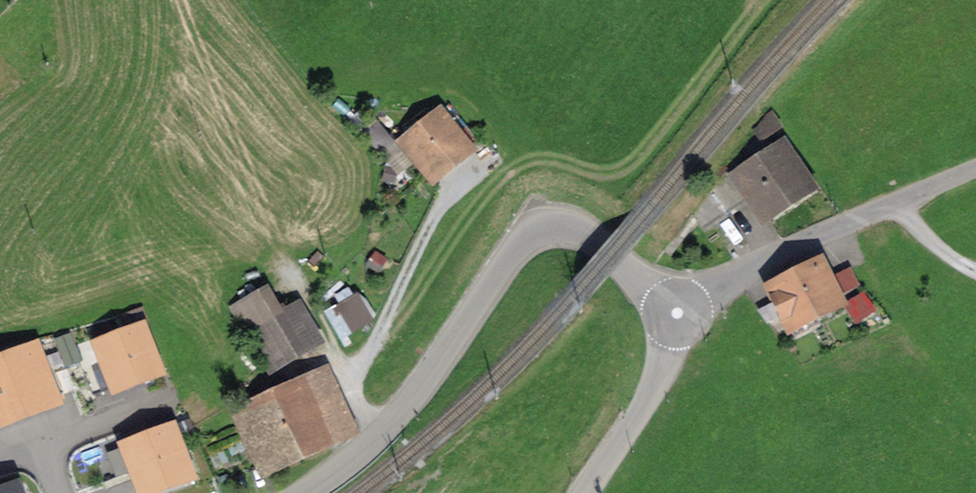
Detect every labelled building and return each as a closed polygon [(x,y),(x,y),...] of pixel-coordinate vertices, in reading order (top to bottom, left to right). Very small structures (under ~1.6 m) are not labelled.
[(398,172),(399,173),(414,161),(434,185),(480,146),(443,102),(397,140),(402,146),(387,159),(392,165),(398,172)] [(784,125),(773,109),(754,130),(761,140),(784,125)] [(376,151),(393,138),(374,112),(357,125),(376,151)] [(695,216),(707,233),(749,204),(763,223),(820,184),(785,133),(728,173),(695,216)] [(383,179),(396,182),(398,172),(392,165),(386,164),(383,179)] [(380,273),(389,258),(374,249),(365,264),(380,273)] [(788,331),(849,300),(825,251),(764,282),(788,331)] [(270,373),(327,340),(301,296),(285,305),(270,280),(229,304),(270,373)] [(340,339),(375,317),(359,290),(323,312),(340,339)] [(164,380),(143,329),(95,347),(116,399),(164,380)] [(0,360),(0,432),(63,409),(38,346),(0,360)] [(261,477),(362,431),(330,361),(229,407),(261,477)] [(123,448),(141,492),(169,492),(195,483),(174,428),(123,448)]
